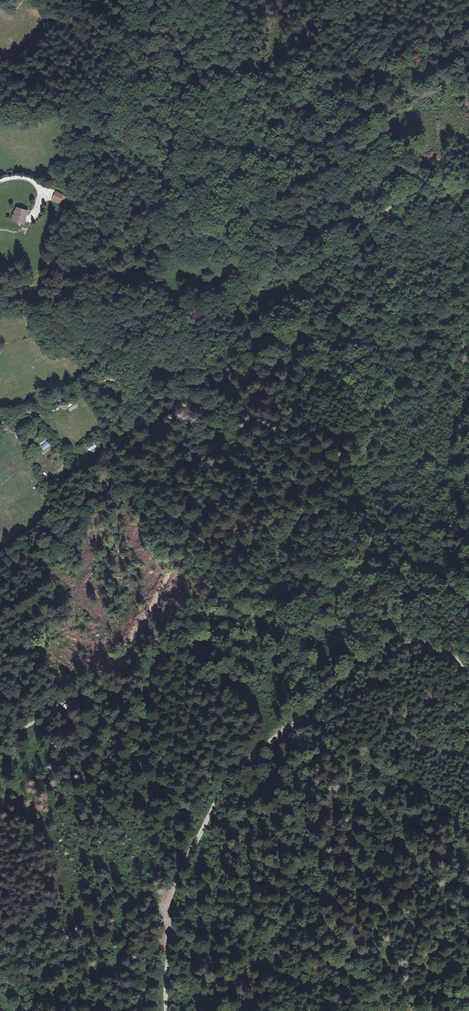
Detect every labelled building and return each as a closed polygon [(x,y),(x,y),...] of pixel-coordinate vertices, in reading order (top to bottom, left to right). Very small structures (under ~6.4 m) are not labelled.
[(58,194),(51,192),(48,200),(55,202),(56,199),(58,194)] [(25,211),(15,208),(11,219),(21,222),(25,211)] [(43,450),(50,446),(47,441),(40,445),(43,450)]
